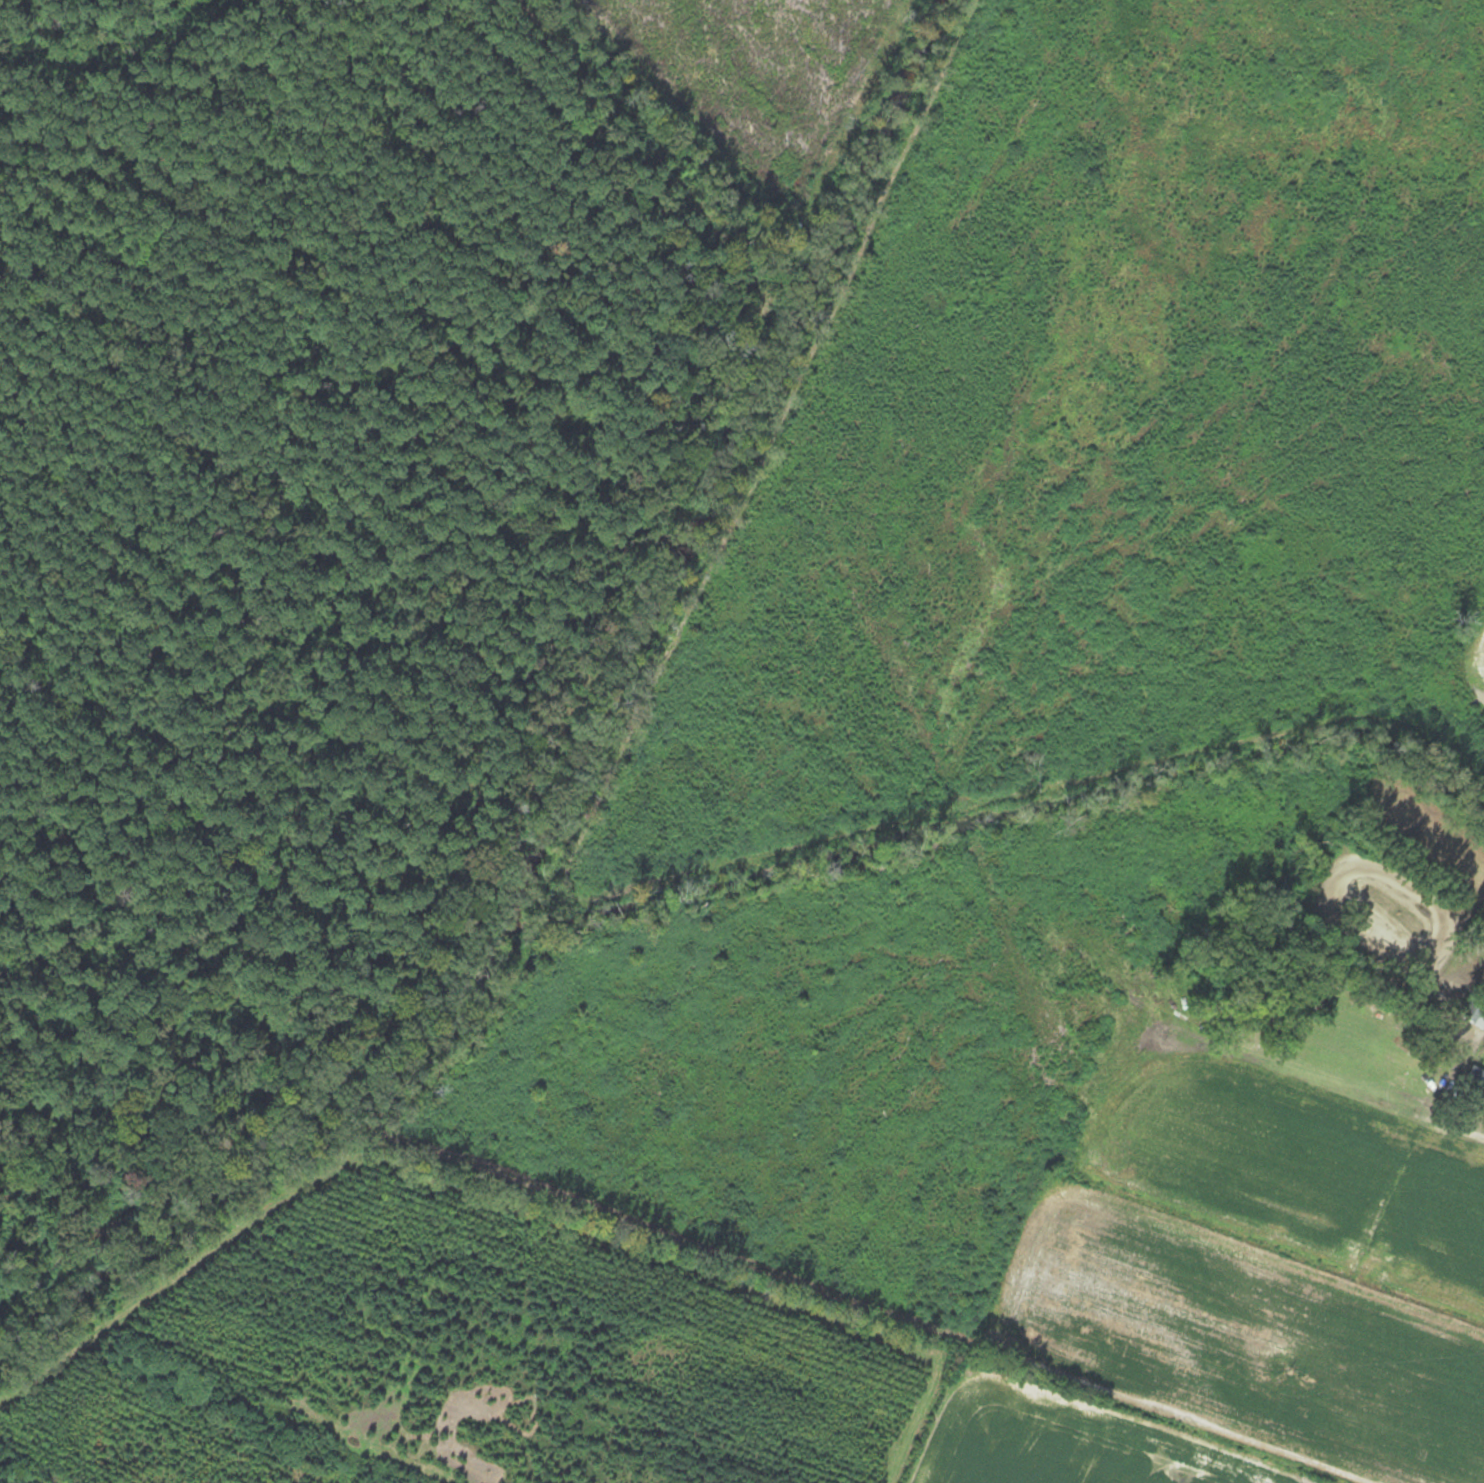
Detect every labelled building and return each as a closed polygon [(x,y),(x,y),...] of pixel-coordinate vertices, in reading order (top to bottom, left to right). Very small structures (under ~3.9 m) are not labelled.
[(1483,1025),(1483,1010),(1471,1001),(1461,1015),(1481,1029),(1483,1025)] [(1471,1066),(1461,1091),(1483,1100),(1483,1072),(1471,1066)]
